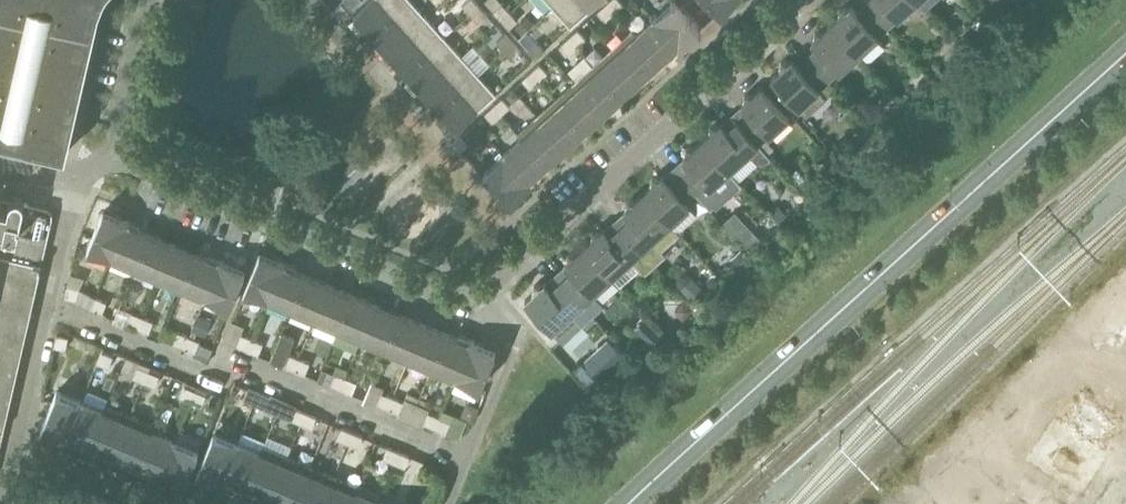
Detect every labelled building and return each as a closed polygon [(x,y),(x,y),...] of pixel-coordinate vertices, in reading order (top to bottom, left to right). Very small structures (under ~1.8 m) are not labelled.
[(66,153),(101,7),(103,0),(0,0),(0,138),(66,153)] [(372,33),(409,0),(371,0),(355,14),(372,33)] [(389,52),(428,17),(412,0),(409,0),(372,33),(389,52)] [(471,13),(479,5),(475,0),(468,0),(463,4),(471,13)] [(599,0),(560,0),(553,6),(571,26),(599,0)] [(620,0),(610,0),(608,2),(615,11),(623,4),(620,0)] [(655,17),(683,48),(692,39),(690,36),(699,27),(674,0),(655,17)] [(719,9),(729,1),(732,4),(736,0),(711,0),(719,9)] [(865,2),(889,29),(919,1),(917,0),(868,0),(865,2)] [(919,1),(925,9),(935,0),(917,0),(919,1)] [(341,2),(333,9),(340,18),(349,10),(341,2)] [(615,11),(608,2),(598,11),(606,19),(615,11)] [(840,15),(830,24),(859,55),(889,29),(865,2),(855,10),(851,6),(848,8),(845,7),(843,7),(841,8),(840,9),(839,11),(839,13),(840,15)] [(501,19),(510,11),(503,3),(494,10),(501,19)] [(479,5),(471,13),(479,21),(487,14),(479,5)] [(518,20),(510,11),(501,19),(509,28),(518,20)] [(522,33),(534,22),(528,15),(516,26),(522,33)] [(389,52),(406,71),(445,36),(428,17),(389,52)] [(672,57),(683,48),(655,17),(637,34),(636,34),(662,62),(670,54),(672,57)] [(817,47),(806,56),(830,82),(859,55),(830,24),(823,31),(820,30),(817,30),(815,31),(814,33),(814,35),(815,38),(812,41),(817,47)] [(586,38),(578,29),(570,36),(578,45),(586,38)] [(643,79),(662,62),(636,34),(637,34),(633,30),(614,47),(643,79)] [(497,42),(505,50),(513,42),(506,34),(497,42)] [(966,34),(958,41),(969,53),(977,46),(966,34)] [(423,90),(462,55),(445,36),(406,71),(423,90)] [(569,53),(578,45),(570,36),(561,44),(569,53)] [(545,49),(537,41),(528,49),(536,57),(545,49)] [(513,59),(521,51),(513,42),(505,50),(513,59)] [(643,79),(614,47),(595,64),(624,96),(643,79)] [(440,108),(479,73),(462,55),(423,90),(440,108)] [(806,56),(797,64),(792,59),(789,61),(786,60),(784,60),(781,62),(780,65),(781,69),(771,77),(799,109),(830,82),(806,56)] [(548,72),(540,63),(532,71),(540,79),(548,72)] [(605,113),(624,96),(595,64),(576,82),(605,113)] [(933,72),(934,73),(940,79),(945,74),(939,68),(939,67),(933,72)] [(531,88),(540,79),(532,71),(523,79),(531,88)] [(479,73),(440,108),(458,128),(496,93),(479,73)] [(605,113),(576,82),(557,99),(586,130),(605,113)] [(747,110),(738,118),(769,153),(774,147),(767,139),(791,117),(762,86),(753,94),(750,93),(748,93),(746,94),(745,95),(744,96),(744,98),(745,101),(742,104),(747,110)] [(520,95),(513,87),(506,94),(513,102),(520,95)] [(912,101),(905,92),(901,96),(908,104),(912,101)] [(510,106),(503,97),(494,104),(502,113),(510,106)] [(567,147),(586,130),(557,99),(539,116),(567,147)] [(900,100),(889,109),(896,117),(907,108),(900,100)] [(493,121),(502,113),(494,104),(485,113),(493,121)] [(567,147),(539,116),(519,134),(522,138),(523,136),(549,164),(567,147)] [(711,132),(703,139),(731,171),(750,154),(757,161),(761,162),(765,162),(768,160),(771,157),(768,154),(769,153),(738,118),(726,127),(722,122),(719,125),(716,124),(714,124),(712,125),(710,127),(710,130),(711,132)] [(460,151),(469,143),(470,144),(474,140),(475,141),(484,132),(475,122),(461,134),(462,134),(453,142),(460,151)] [(539,173),(549,164),(523,136),(522,138),(505,153),(532,184),(542,175),(539,173)] [(688,163),(678,171),(702,197),(711,207),(714,205),(716,207),(741,185),(739,182),(740,181),(731,171),(703,139),(694,147),(691,146),(688,147),(686,148),(685,151),(685,155),(683,157),(688,163)] [(532,184),(505,153),(485,171),(510,199),(519,190),(522,193),(532,184)] [(788,174),(793,180),(808,197),(817,189),(802,172),(797,166),(788,174)] [(652,185),(643,193),(672,224),(678,232),(697,215),(690,207),(702,197),(678,171),(667,180),(663,175),(660,178),(657,177),(655,177),(652,179),(651,181),(652,185)] [(4,428),(42,263),(53,216),(53,214),(53,212),(52,210),(50,208),(47,207),(25,202),(25,199),(24,197),(23,195),(22,194),(20,193),(18,193),(15,194),(13,195),(12,197),(11,199),(9,207),(0,205),(2,197),(4,189),(0,188),(0,447),(4,428)] [(629,217),(619,225),(655,264),(666,256),(661,250),(679,233),(678,232),(672,224),(643,193),(635,200),(633,200),(631,200),(629,200),(627,201),(626,203),(626,205),(627,208),(624,211),(629,216),(629,217)] [(778,205),(771,212),(779,222),(787,215),(778,205)] [(88,247),(112,257),(126,223),(129,224),(131,221),(116,215),(114,218),(102,213),(88,247)] [(112,258),(135,268),(150,232),(129,224),(126,223),(112,257),(112,258)] [(593,238),(585,246),(613,277),(632,260),(646,273),(655,264),(619,225),(609,234),(604,228),(601,231),(599,230),(597,230),(594,231),(593,233),(592,236),(593,238)] [(741,239),(750,249),(761,239),(752,229),(741,239)] [(135,268),(158,277),(173,242),(150,232),(135,268)] [(197,252),(173,242),(158,277),(182,287),(197,252)] [(570,269),(561,278),(584,303),(613,277),(585,246),(576,253),(573,253),(572,253),(568,254),(568,256),(567,258),(568,261),(565,264),(570,269)] [(741,249),(731,258),(737,264),(746,255),(741,249)] [(182,287),(206,297),(221,262),(218,261),(197,252),(182,287)] [(244,289),(268,299),(283,264),(286,266),(287,262),(272,256),(271,260),(259,255),(244,289)] [(219,258),(218,261),(221,262),(206,297),(230,307),(245,273),(233,268),(234,264),(219,258)] [(292,309),(306,274),(286,266),(283,264),(268,299),(292,309)] [(292,309),(315,319),(330,284),(306,274),(292,309)] [(680,288),(691,301),(704,289),(693,276),(680,288)] [(593,313),(584,303),(561,278),(551,287),(546,282),(543,284),(541,284),(538,283),(536,284),(534,285),(533,288),(534,292),(525,300),(553,331),(559,338),(566,337),(582,323),(593,313)] [(315,319),(338,329),(353,294),(330,284),(315,319)] [(77,299),(80,288),(68,285),(65,297),(77,299)] [(80,288),(77,299),(92,308),(96,297),(80,288)] [(338,329),(362,338),(376,303),(353,294),(338,329)] [(106,301),(96,297),(92,308),(102,312),(106,301)] [(696,309),(685,297),(677,304),(676,313),(684,321),(696,309)] [(362,338),(385,348),(400,313),(376,303),(362,338)] [(127,322),(138,327),(142,316),(132,312),(127,322)] [(385,348),(408,358),(423,323),(400,313),(385,348)] [(205,335),(212,319),(199,314),(192,329),(205,335)] [(142,316),(138,327),(149,332),(153,321),(142,316)] [(240,325),(231,321),(223,339),(248,349),(252,338),(241,333),(237,332),(240,325)] [(408,358),(432,367),(446,333),(423,323),(408,358)] [(651,344),(661,335),(653,326),(643,335),(651,344)] [(174,342),(184,346),(189,336),(179,331),(174,342)] [(284,364),(294,368),(299,358),(288,353),(295,337),(282,332),(271,358),(284,364)] [(432,367),(455,377),(470,342),(468,342),(446,333),(432,367)] [(66,348),(68,337),(57,334),(54,345),(66,348)] [(189,336),(184,346),(195,351),(200,341),(189,336)] [(263,343),(252,338),(248,349),(259,353),(263,343)] [(582,362),(602,383),(627,359),(607,338),(582,362)] [(470,339),(468,342),(470,342),(455,377),(480,388),(495,353),(483,349),(484,345),(470,339)] [(113,356),(103,351),(98,362),(109,366),(113,356)] [(310,362),(299,358),(294,368),(305,373),(310,362)] [(144,381),(149,371),(138,366),(134,377),(144,381)] [(159,375),(149,371),(144,381),(155,386),(159,375)] [(331,384),(341,388),(345,377),(335,373),(331,384)] [(357,382),(345,377),(341,388),(352,393),(357,382)] [(191,401),(195,390),(185,386),(180,396),(191,401)] [(254,403),(259,392),(248,388),(244,399),(254,403)] [(206,395),(195,390),(191,401),(202,405),(206,395)] [(65,439),(81,401),(57,391),(43,425),(55,430),(53,434),(65,439)] [(270,397),(259,392),(254,403),(265,408),(270,397)] [(378,403),(388,407),(392,397),(382,393),(378,403)] [(404,402),(392,397),(388,407),(399,412),(404,402)] [(81,400),(81,401),(65,439),(77,444),(79,441),(90,445),(105,410),(104,410),(81,400)] [(90,445),(113,455),(130,415),(106,405),(104,410),(105,410),(90,445)] [(305,412),(295,407),(290,418),(301,423),(305,412)] [(317,416),(305,412),(301,423),(312,427),(317,416)] [(424,423),(434,427),(439,416),(429,412),(424,423)] [(130,415),(113,455),(137,465),(151,430),(153,430),(155,426),(130,415)] [(450,421),(439,416),(434,427),(446,432),(450,421)] [(352,431),(341,427),(337,438),(347,442),(352,431)] [(176,440),(153,430),(151,430),(137,465),(148,470),(147,473),(160,478),(175,440),(176,440)] [(363,436),(352,431),(347,442),(359,447),(363,436)] [(210,475),(222,480),(238,442),(214,432),(199,466),(211,471),(210,475)] [(175,440),(160,478),(171,483),(173,479),(185,485),(199,450),(175,440)] [(238,442),(222,480),(234,485),(236,482),(247,487),(261,452),(259,451),(238,442)] [(261,446),(259,451),(261,452),(247,487),(270,496),(287,457),(261,446)] [(399,451),(388,447),(384,457),(394,462),(399,451)] [(410,456),(399,451),(394,462),(405,466),(410,456)] [(288,503),(294,503),(310,466),(287,457),(270,496),(288,503)] [(310,466),(294,503),(322,503),(333,476),(310,466)] [(322,503),(349,503),(354,491),(356,491),(358,486),(333,476),(322,503)] [(356,491),(354,491),(349,503),(376,503),(378,501),(356,491)]
